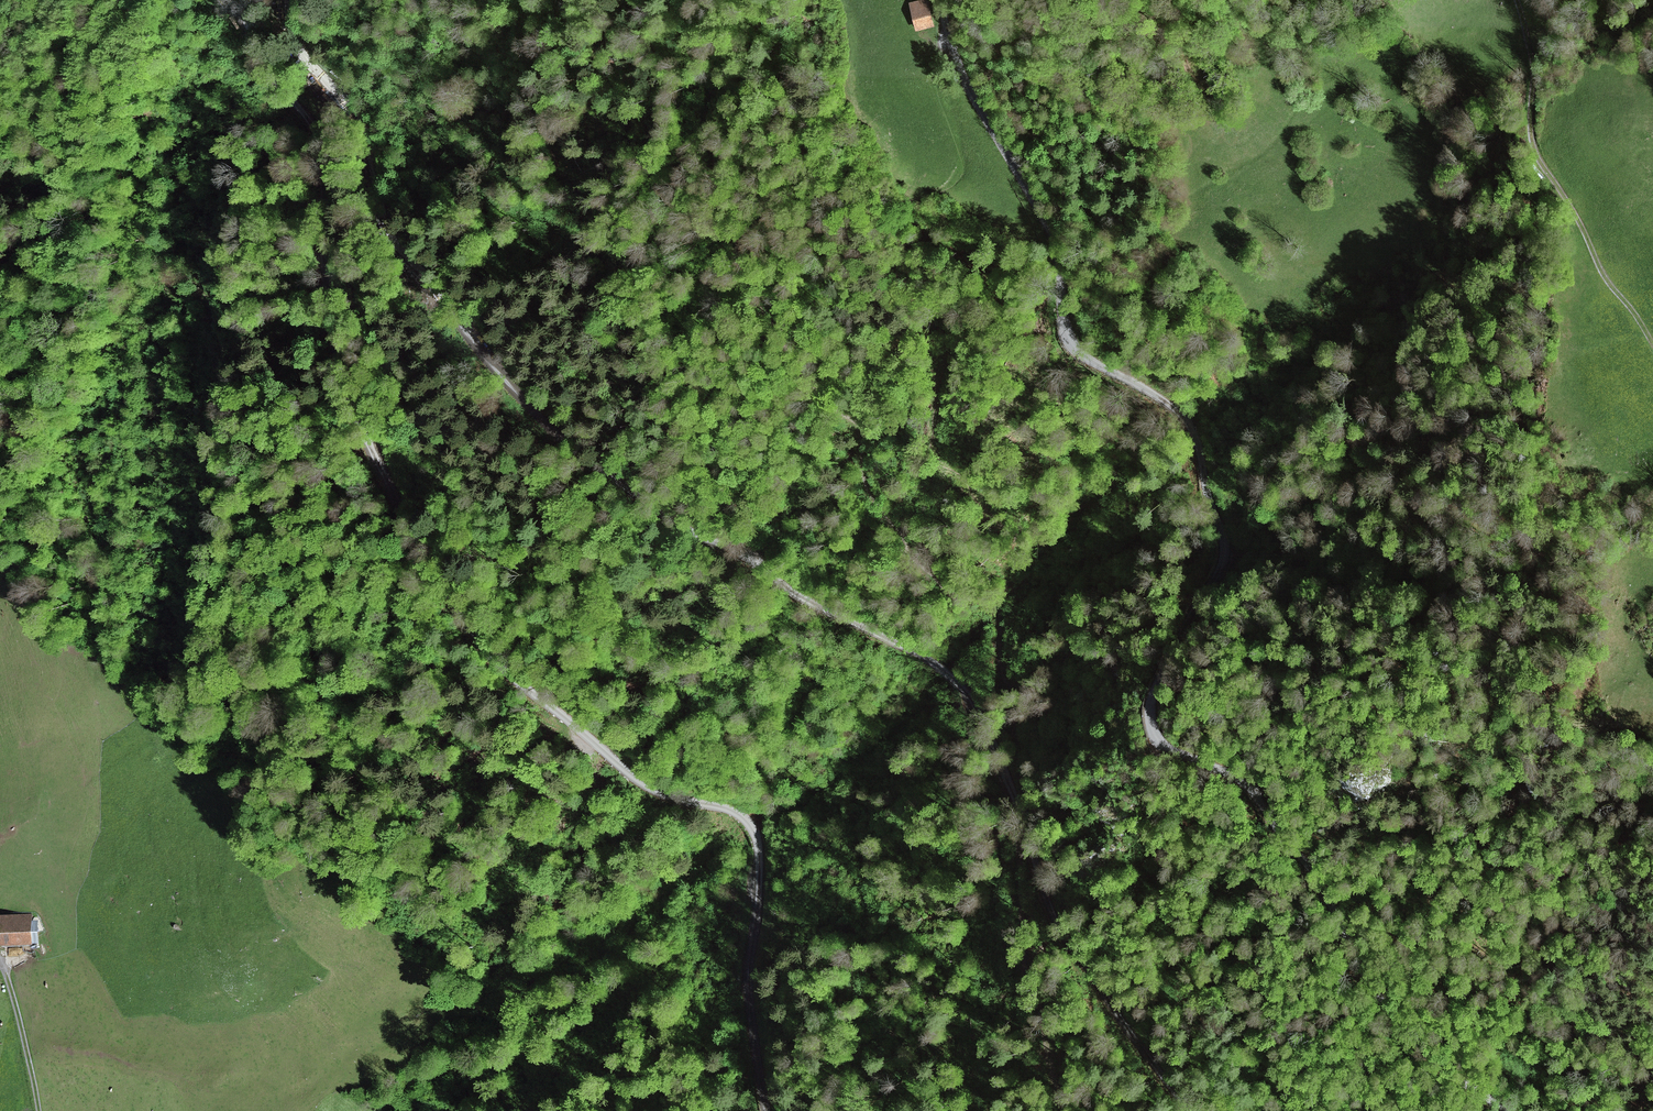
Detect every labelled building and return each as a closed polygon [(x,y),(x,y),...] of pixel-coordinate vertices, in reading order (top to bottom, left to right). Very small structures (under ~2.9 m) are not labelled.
[(912,4),(918,29),(934,25),(928,0),(912,4)] [(0,916),(0,939),(4,938),(4,943),(30,943),(32,949),(38,948),(36,942),(32,943),(31,915),(0,916)]
